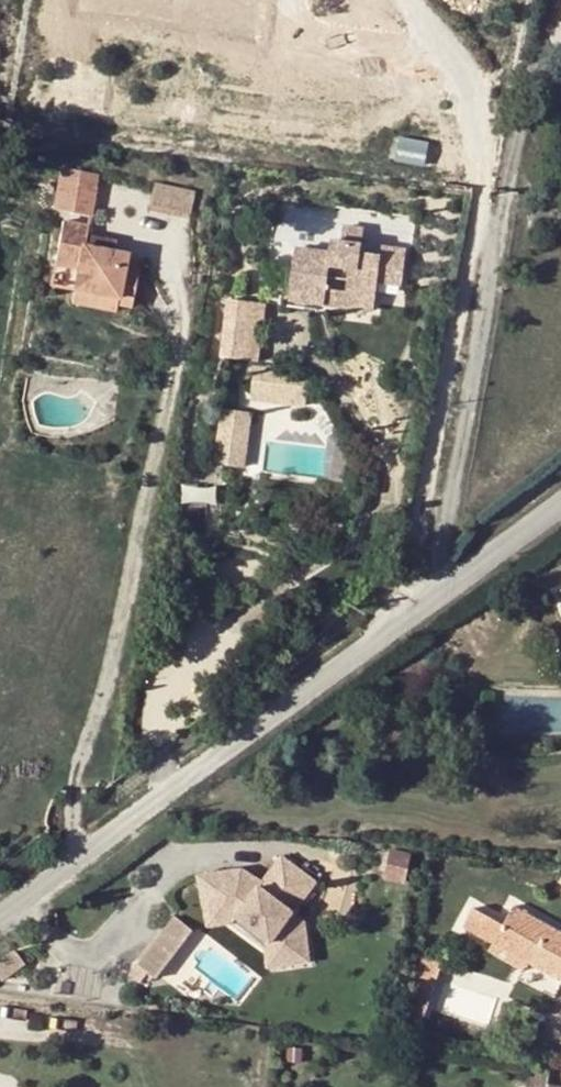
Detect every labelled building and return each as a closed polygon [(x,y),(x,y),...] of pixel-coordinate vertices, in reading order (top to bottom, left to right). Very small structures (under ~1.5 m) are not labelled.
[(97,189),(57,181),(52,211),(91,219),(97,189)] [(192,218),(199,191),(156,181),(150,208),(192,218)] [(88,226),(62,221),(53,268),(74,272),(70,293),(72,294),(117,302),(119,302),(122,287),(134,289),(138,268),(126,266),(127,253),(84,245),(88,226)] [(289,303),(317,306),(374,314),(377,286),(380,261),(362,259),(365,236),(346,232),(345,242),(343,257),(329,255),(295,251),(289,303)] [(343,257),(345,242),(331,241),(329,255),(343,257)] [(382,247),(380,261),(377,286),(401,289),(405,250),(382,247)] [(134,289),(122,287),(119,302),(117,302),(116,308),(130,311),(134,289)] [(116,308),(117,302),(72,294),(69,306),(115,314),(116,308)] [(264,306),(226,301),(219,359),(257,364),(264,306)] [(317,306),(289,303),(289,316),(317,319),(317,306)] [(309,378),(253,372),(249,404),(304,410),(309,378)] [(252,415),(219,411),(212,467),(245,470),(252,415)] [(253,881),(252,873),(223,878),(229,911),(247,923),(280,946),(285,970),(321,964),(314,923),(302,915),(323,884),(287,860),(267,891),(253,881)] [(229,911),(223,878),(207,881),(216,933),(240,929),(276,953),(279,971),(285,970),(280,946),(247,923),(229,911)] [(492,943),(526,962),(560,981),(560,935),(512,908),(501,925),(472,909),(461,927),(492,943)] [(145,989),(155,995),(163,1001),(204,939),(186,927),(145,989)] [(526,962),(492,943),(487,953),(521,972),(526,962)] [(420,955),(418,962),(438,969),(440,961),(420,955)] [(438,969),(418,962),(407,997),(427,1004),(438,969)] [(147,1006),(155,995),(145,989),(137,1000),(147,1006)] [(418,1014),(408,1013),(406,1022),(416,1024),(418,1014)] [(300,1049),(287,1048),(287,1063),(299,1063),(300,1049)] [(549,1071),(534,1069),(532,1077),(525,1076),(523,1086),(547,1086),(549,1071)] [(547,1086),(551,1086),(560,1086),(560,1073),(549,1071),(547,1086)]
